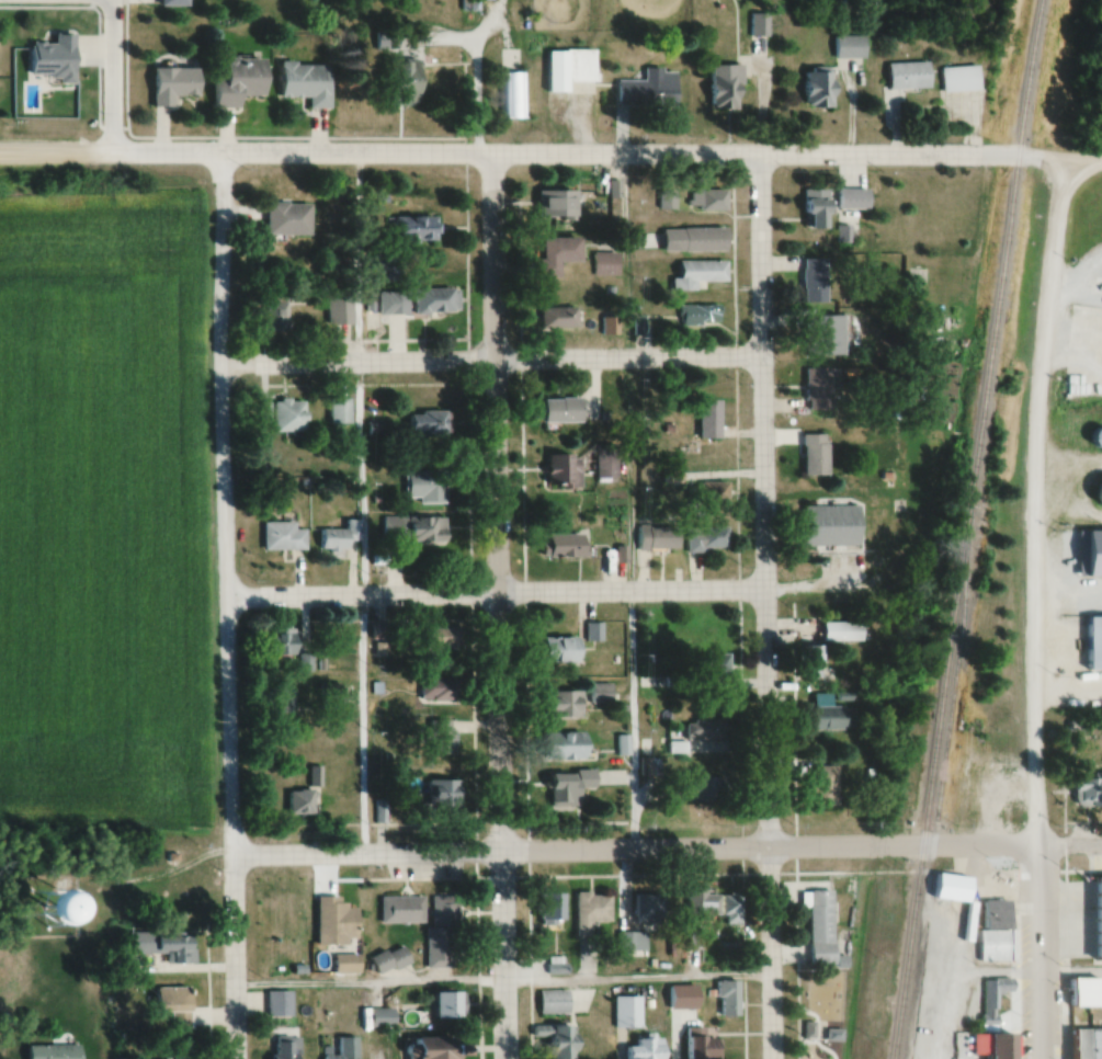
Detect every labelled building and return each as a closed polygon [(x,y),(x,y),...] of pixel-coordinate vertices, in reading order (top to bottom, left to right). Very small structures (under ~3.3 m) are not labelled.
[(477,0),(461,0),(461,10),(477,10),(477,0)] [(51,44),(29,43),(29,75),(49,75),(49,83),(70,83),(70,34),(51,34),(51,44)] [(862,35),(834,36),(834,58),(862,57),(862,35)] [(546,92),(564,92),(564,81),(592,81),(592,50),(545,50),(546,92)] [(212,78),(212,108),(237,109),(237,96),(261,97),(262,59),(221,58),(221,78),(212,78)] [(888,61),(925,59),(928,83),(889,86),(888,61)] [(383,104),(414,104),(414,60),(383,60),(383,104)] [(308,98),(308,109),(328,109),(327,64),(279,64),(279,98),(308,98)] [(940,68),(975,65),(976,87),(942,90),(940,68)] [(170,107),(170,96),(194,96),(194,69),(150,69),(150,107),(170,107)] [(498,116),(498,69),(519,69),(520,115),(498,116)] [(673,103),(673,69),(641,69),(641,103),(673,103)] [(828,71),(803,71),(803,107),(828,107),(828,71)] [(735,109),(735,72),(708,72),(708,109),(735,109)] [(865,210),(865,188),(837,188),(837,210),(839,210),(839,242),(859,242),(859,210),(865,210)] [(803,229),(825,229),(825,189),(803,189),(803,229)] [(571,190),(536,190),(536,218),(571,218),(571,190)] [(723,211),(723,190),(690,190),(690,211),(723,211)] [(659,209),(673,209),(673,192),(659,192),(659,209)] [(264,235),(308,235),(308,204),(264,204),(264,235)] [(432,242),(432,218),(389,218),(389,242),(432,242)] [(723,253),(723,229),(661,229),(661,253),(723,253)] [(537,278),(557,278),(556,263),(578,262),(577,238),(537,239),(537,278)] [(377,254),(377,281),(395,281),(395,254),(377,254)] [(615,277),(615,254),(593,254),(593,277),(615,277)] [(824,259),(801,259),(801,303),(824,303),(824,259)] [(724,262),(678,262),(678,279),(672,279),(672,290),(696,290),(696,282),(724,282),(724,262)] [(456,290),(413,290),(413,314),(456,314),(456,290)] [(406,292),(379,292),(379,315),(406,315),(406,292)] [(326,325),(351,325),(351,293),(326,293),(326,325)] [(285,328),(285,298),(265,298),(265,328),(285,328)] [(717,306),(679,306),(679,325),(717,325),(717,306)] [(574,328),(574,309),(539,309),(539,328),(574,328)] [(802,355),(826,355),(826,316),(802,316),(802,355)] [(615,318),(601,318),(601,334),(615,334),(615,318)] [(827,368),(804,368),(804,411),(827,411),(827,368)] [(543,397),(579,395),(580,415),(544,418),(543,397)] [(328,424),(349,424),(349,399),(328,399),(328,424)] [(718,400),(698,400),(698,438),(718,438),(718,400)] [(302,402),(261,402),(261,419),(272,419),(272,432),(302,431),(302,402)] [(449,411),(407,412),(407,438),(449,438),(449,411)] [(803,474),(802,433),(825,432),(827,472),(803,474)] [(596,477),(615,477),(615,451),(596,451),(596,477)] [(566,486),(566,455),(544,455),(544,486),(566,486)] [(444,503),(444,471),(403,471),(403,499),(417,499),(417,503),(444,503)] [(726,504),(726,482),(694,482),(694,504),(726,504)] [(804,506),(804,545),(857,545),(857,506),(804,506)] [(442,544),(443,517),(385,517),(385,543),(442,544)] [(345,550),(345,541),(357,541),(357,520),(344,520),(344,530),(318,530),(318,550),(345,550)] [(303,551),(303,530),(292,530),(292,522),(262,522),(262,551),(303,551)] [(637,550),(675,550),(675,527),(637,527),(637,550)] [(725,550),(725,527),(687,527),(687,550),(725,550)] [(1087,527),(1101,528),(1101,572),(1086,571),(1087,527)] [(542,558),(580,558),(580,535),(542,535),(542,558)] [(1083,616),(1101,616),(1101,671),(1084,671),(1083,616)] [(858,623),(821,623),(821,642),(858,642),(858,623)] [(423,655),(438,655),(438,648),(455,648),(455,627),(423,627),(423,655)] [(264,655),(292,655),(292,632),(264,632),(264,655)] [(541,663),(575,663),(575,639),(541,639),(541,663)] [(822,646),(800,646),(800,680),(822,680),(822,646)] [(697,654),(697,677),(726,677),(726,654),(697,654)] [(456,701),(456,680),(420,680),(420,701),(456,701)] [(610,704),(610,684),(591,684),(591,704),(610,704)] [(578,718),(578,692),(543,692),(543,718),(578,718)] [(850,707),(810,707),(810,731),(850,731),(850,707)] [(428,755),(452,755),(452,721),(428,721),(428,755)] [(723,721),(685,722),(686,741),(723,739),(723,721)] [(1081,737),(1081,724),(1065,724),(1065,737),(1081,737)] [(581,733),(542,733),(542,760),(581,760),(581,733)] [(617,755),(627,755),(627,737),(617,737),(617,755)] [(836,767),(809,767),(809,806),(836,806),(836,767)] [(577,807),(577,788),(592,788),(592,772),(547,772),(547,807),(577,807)] [(1069,807),(1101,807),(1101,774),(1090,774),(1090,779),(1069,779),(1069,807)] [(684,778),(684,801),(719,801),(719,778),(684,778)] [(427,807),(458,807),(458,781),(427,781),(427,807)] [(311,814),(311,791),(287,791),(287,814),(311,814)] [(375,824),(393,824),(393,800),(375,800),(375,824)] [(935,872),(969,875),(967,898),(933,895),(935,872)] [(1098,878),(1069,878),(1069,895),(1098,895),(1098,878)] [(830,891),(808,892),(809,964),(831,964),(830,891)] [(574,895),(575,939),(589,939),(588,923),(608,923),(607,894),(574,895)] [(724,925),(742,925),(742,894),(687,894),(687,918),(724,917),(724,925)] [(561,895),(538,895),(538,925),(561,925),(561,895)] [(663,924),(663,895),(634,895),(634,924),(663,924)] [(315,947),(353,947),(353,909),(343,909),(343,897),(315,897),(315,947)] [(422,897),(380,897),(380,924),(422,924),(422,897)] [(425,928),(426,970),(457,970),(456,897),(430,897),(430,928),(425,928)] [(980,899),(1007,899),(1007,923),(980,923),(980,899)] [(645,933),(616,933),(616,952),(645,952),(645,933)] [(125,954),(166,954),(166,964),(193,964),(192,949),(188,949),(188,935),(125,935),(125,954)] [(369,957),(374,975),(399,969),(401,976),(411,974),(404,947),(369,957)] [(332,956),(332,974),(356,974),(356,956),(332,956)] [(1069,1007),(1096,1007),(1096,978),(1069,978),(1069,1007)] [(1009,1035),(996,1035),(996,993),(1009,993),(1009,979),(983,979),(984,1058),(1009,1058),(1009,1035)] [(736,1017),(736,982),(718,982),(718,1017),(736,1017)] [(927,1009),(940,1002),(932,987),(918,995),(927,1009)] [(185,1016),(185,988),(152,988),(152,1016),(185,1016)] [(538,992),(538,1015),(566,1015),(566,992),(538,992)] [(291,993),(265,993),(265,1017),(291,1017),(291,993)] [(430,1020),(461,1020),(461,994),(430,994),(430,1020)] [(639,1029),(639,998),(613,998),(613,1029),(639,1029)] [(392,1027),(392,1009),(368,1009),(368,1027),(392,1027)] [(546,1058),(569,1058),(569,1027),(532,1027),(532,1038),(546,1038),(546,1058)] [(702,1040),(702,1029),(684,1029),(684,1058),(717,1058),(717,1040),(702,1040)] [(1068,1029),(1069,1058),(1101,1058),(1101,1029),(1068,1029)] [(624,1058),(661,1058),(661,1037),(634,1037),(634,1047),(624,1047),(624,1058)] [(336,1055),(323,1055),(323,1058),(355,1058),(355,1038),(336,1038),(336,1055)] [(297,1039),(270,1039),(270,1058),(297,1058),(297,1039)] [(450,1039),(407,1039),(407,1058),(451,1058),(450,1039)] [(24,1058),(77,1058),(77,1046),(24,1046),(24,1058)]
